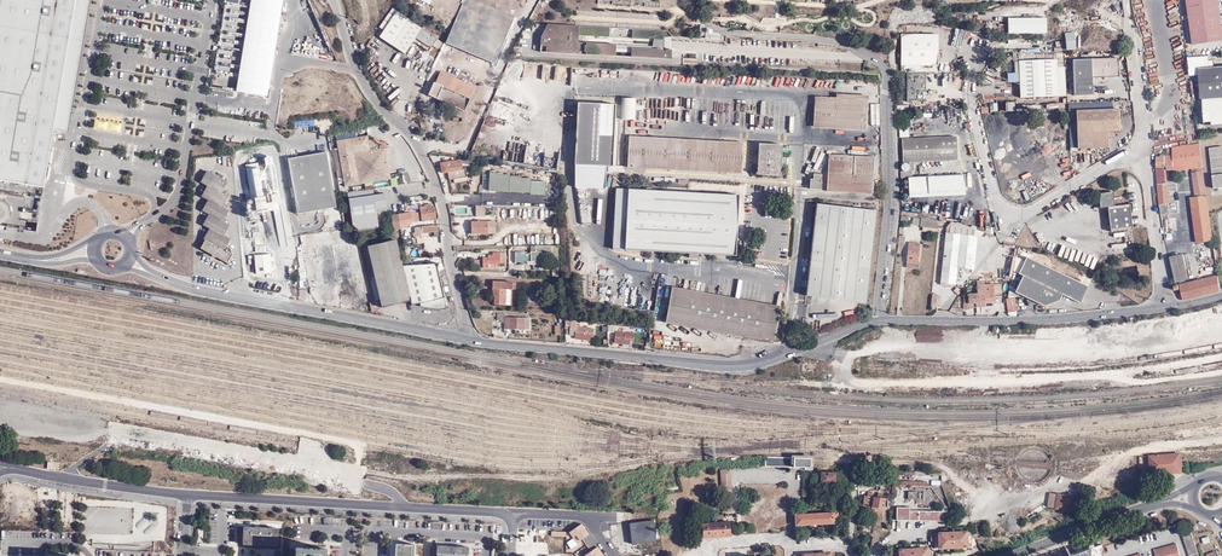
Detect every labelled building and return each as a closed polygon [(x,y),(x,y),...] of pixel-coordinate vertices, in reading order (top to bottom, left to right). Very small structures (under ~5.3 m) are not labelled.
[(44,188),(54,129),(76,0),(0,0),(0,180),(44,188)] [(54,129),(69,131),(91,0),(76,0),(54,129)] [(1122,15),(1121,0),(1112,0),(1112,15),(1122,15)] [(1221,40),(1221,27),(1218,0),(1185,0),(1191,44),(1221,40)] [(438,6),(432,17),(442,22),(448,11),(438,6)] [(384,30),(380,36),(406,54),(414,42),(428,52),(432,45),(438,49),(442,42),(392,8),(379,27),(384,30)] [(452,9),(446,27),(456,31),(463,13),(452,9)] [(741,13),(739,18),(757,27),(760,22),(741,13)] [(1007,33),(1045,32),(1045,16),(1006,16),(1007,33)] [(1005,31),(1005,23),(997,23),(997,31),(1005,31)] [(611,29),(543,25),(542,54),(673,61),(673,52),(667,51),(667,53),(663,53),(663,51),(664,51),(665,36),(665,32),(633,30),(633,40),(650,41),(650,39),(655,39),(654,48),(580,44),(580,37),(610,39),(611,29)] [(942,39),(952,41),(953,32),(943,31),(942,39)] [(1075,48),(1074,31),(1064,32),(1065,49),(1075,48)] [(936,65),(937,35),(901,35),(900,74),(904,74),(904,66),(936,66),(936,65)] [(1065,66),(1064,66),(1063,52),(1018,54),(1019,62),(1015,62),(1015,73),(1008,73),(1008,83),(1020,82),(1020,92),(1020,98),(1067,96),(1065,66)] [(1073,97),(1091,97),(1091,79),(1118,78),(1118,60),(1073,61),(1073,97)] [(1198,77),(1198,84),(1194,85),(1191,85),(1192,99),(1200,99),(1202,122),(1210,122),(1210,125),(1221,124),(1221,66),(1212,67),(1209,67),(1197,68),(1198,77)] [(571,81),(573,68),(564,67),(562,80),(571,81)] [(439,93),(466,106),(475,86),(441,70),(428,94),(437,98),(439,93)] [(925,102),(925,74),(906,74),(907,102),(925,102)] [(952,77),(942,78),(942,88),(953,87),(952,77)] [(464,111),(466,106),(439,93),(437,98),(464,111)] [(814,128),(835,130),(837,100),(816,99),(814,128)] [(837,100),(835,130),(866,131),(868,102),(837,100)] [(1187,100),(1180,100),(1185,133),(1191,133),(1187,100)] [(1005,101),(1005,111),(1014,111),(1014,101),(1005,101)] [(989,103),(989,113),(997,112),(997,102),(989,103)] [(616,106),(577,104),(574,189),(605,191),(606,168),(613,168),(616,106)] [(644,119),(652,119),(651,109),(643,110),(644,119)] [(1075,111),(1076,124),(1076,150),(1107,149),(1107,138),(1107,132),(1113,132),(1119,132),(1118,110),(1075,111)] [(1038,125),(1053,124),(1053,114),(1037,115),(1038,125)] [(1017,117),(1017,129),(1027,129),(1027,117),(1017,117)] [(908,136),(908,126),(899,126),(900,137),(908,136)] [(369,135),(338,140),(344,185),(390,178),(385,148),(380,148),(380,145),(374,140),(370,140),(369,135)] [(903,162),(919,161),(957,160),(956,137),(902,139),(903,162)] [(742,142),(628,138),(627,161),(627,168),(741,174),(742,142)] [(1166,170),(1175,170),(1175,171),(1191,169),(1194,196),(1189,197),(1196,244),(1213,241),(1207,196),(1206,196),(1200,143),(1172,146),(1173,155),(1163,155),(1163,154),(1160,154),(1160,157),(1156,157),(1155,161),(1155,169),(1160,215),(1169,214),(1168,204),(1169,204),(1166,170)] [(781,145),(759,144),(757,175),(780,176),(781,145)] [(1221,187),(1221,145),(1208,147),(1211,188),(1221,187)] [(326,152),(288,159),(298,214),(336,207),(326,152)] [(262,158),(263,165),(271,164),(270,156),(262,158)] [(842,176),(873,177),(874,161),(829,157),(826,192),(841,194),(842,176)] [(461,164),(460,160),(447,163),(443,163),(440,164),(442,174),(447,173),(448,181),(454,180),(467,177),(465,169),(462,170),(461,164)] [(255,213),(271,210),(269,202),(264,203),(263,196),(261,196),(258,180),(264,179),(263,169),(257,170),(255,163),(243,165),(249,199),(252,198),(255,213)] [(909,202),(909,199),(917,198),(967,195),(966,174),(924,176),(912,177),(912,171),(914,171),(913,163),(909,163),(910,171),(901,172),(902,203),(909,202)] [(230,239),(224,235),(229,225),(222,221),(229,210),(222,207),(228,196),(222,192),(228,182),(207,171),(201,182),(207,186),(201,197),(208,200),(202,211),(208,214),(203,225),(209,229),(204,239),(205,240),(201,248),(227,264),(232,256),(230,248),(226,246),(230,239)] [(497,172),(490,172),(489,191),(530,193),(531,177),(510,176),(510,175),(497,174),(497,172)] [(819,190),(821,174),(812,174),(812,177),(810,177),(809,190),(819,190)] [(871,196),(873,177),(842,176),(841,194),(871,196)] [(373,189),(347,192),(351,226),(358,230),(379,228),(377,210),(388,208),(386,193),(373,195),(373,189)] [(625,251),(627,191),(616,190),(613,251),(625,251)] [(625,251),(736,257),(739,196),(627,191),(625,251)] [(270,205),(278,203),(276,193),(268,194),(270,205)] [(1098,199),(1099,204),(1099,208),(1106,208),(1109,232),(1131,230),(1127,205),(1120,206),(1119,200),(1113,201),(1112,193),(1098,194),(1098,199)] [(0,223),(2,222),(4,221),(6,220),(7,218),(8,217),(9,216),(9,215),(9,212),(9,211),(8,209),(8,208),(7,207),(6,205),(5,204),(3,202),(0,202),(0,223)] [(439,220),(435,209),(433,209),(432,204),(425,205),(426,207),(420,207),(421,212),(422,222),(439,220)] [(484,205),(468,205),(468,215),(484,214),(484,205)] [(276,207),(278,231),(285,230),(282,206),(276,207)] [(815,206),(806,297),(865,304),(875,213),(815,206)] [(406,210),(404,210),(404,214),(397,215),(399,228),(408,227),(408,222),(418,221),(417,215),(414,215),(414,212),(414,209),(412,210),(406,210)] [(390,231),(399,228),(397,215),(392,216),(392,218),(390,218),(390,221),(388,222),(390,231)] [(938,229),(939,222),(921,220),(919,227),(938,229)] [(37,229),(37,226),(32,225),(32,221),(24,221),(23,229),(37,229)] [(974,235),(974,231),(975,229),(951,222),(946,228),(940,284),(956,285),(958,269),(974,270),(977,238),(976,238),(976,236),(974,235)] [(487,223),(472,223),(472,235),(487,234),(487,233),(487,223)] [(437,226),(414,228),(416,244),(417,244),(424,243),(425,238),(422,238),(421,236),(421,233),(424,232),(438,232),(437,226)] [(446,309),(443,293),(436,264),(402,266),(397,240),(370,246),(370,244),(365,244),(366,246),(363,247),(375,300),(380,299),(382,307),(411,301),(412,304),(417,304),(420,303),(421,306),(439,310),(446,309)] [(743,240),(742,248),(753,249),(754,241),(743,240)] [(339,281),(352,279),(345,242),(332,244),(339,281)] [(917,271),(920,244),(909,243),(906,269),(917,271)] [(323,283),(337,281),(330,245),(304,249),(306,262),(319,260),(323,283)] [(557,246),(531,247),(531,254),(531,258),(531,262),(545,262),(545,254),(552,254),(552,259),(558,259),(557,246)] [(522,252),(515,252),(515,262),(531,262),(531,258),(531,254),(522,254),(522,252)] [(500,256),(500,253),(492,253),(492,255),(488,255),(488,258),(483,258),(483,268),(494,268),(494,264),(505,264),(505,256),(500,256)] [(256,272),(272,271),(270,254),(255,255),(256,272)] [(1185,283),(1184,280),(1188,279),(1182,255),(1169,259),(1175,282),(1179,282),(1183,300),(1218,292),(1216,277),(1185,283)] [(1018,274),(1023,276),(1015,292),(1044,306),(1059,301),(1062,294),(1080,303),(1088,286),(1081,283),(1027,257),(1018,274)] [(610,297),(608,270),(597,271),(599,297),(610,297)] [(505,306),(506,290),(506,285),(500,285),(500,282),(497,282),(497,285),(491,284),(491,297),(494,297),(494,306),(505,306)] [(631,282),(627,295),(635,297),(638,284),(631,282)] [(985,285),(977,286),(977,294),(984,294),(985,303),(994,302),(994,297),(993,285),(985,285)] [(773,339),(779,309),(671,290),(666,320),(773,339)] [(975,308),(975,294),(964,294),(964,309),(969,309),(969,308),(975,308)] [(985,303),(984,294),(977,294),(975,294),(975,308),(985,307),(985,303)] [(931,295),(931,305),(940,306),(941,295),(931,295)] [(1016,298),(1007,299),(1006,307),(1008,312),(1017,311),(1016,298)] [(949,311),(959,317),(963,317),(963,308),(951,308),(949,311)] [(504,318),(504,321),(504,329),(528,330),(529,320),(504,318)] [(570,321),(565,321),(565,329),(575,328),(576,328),(576,321),(570,321)] [(594,329),(575,328),(574,339),(589,340),(590,337),(593,337),(594,329)] [(634,340),(634,333),(621,332),(621,329),(616,329),(616,331),(615,331),(614,343),(630,344),(630,340),(634,340)] [(1176,454),(1144,456),(1145,477),(1177,475),(1176,454)] [(811,459),(766,457),(766,466),(805,468),(805,470),(812,470),(812,465),(811,465),(811,459)] [(729,470),(719,471),(721,491),(731,490),(729,470)] [(835,482),(835,473),(818,473),(818,482),(835,482)] [(893,487),(892,481),(861,481),(861,486),(876,486),(876,490),(883,490),(883,486),(893,487)] [(868,495),(865,495),(863,504),(872,505),(872,507),(884,509),(885,499),(882,498),(882,497),(880,496),(879,498),(872,496),(873,492),(868,491),(868,495)] [(731,493),(721,493),(723,513),(733,512),(731,493)] [(1070,499),(1045,494),(1043,509),(1067,513),(1070,499)] [(166,541),(167,504),(125,503),(125,507),(86,507),(86,534),(133,535),(134,514),(139,514),(138,529),(142,529),(142,540),(166,541)] [(523,508),(523,517),(542,517),(542,508),(523,508)] [(910,508),(897,508),(896,520),(948,522),(948,512),(910,511),(910,508)] [(838,513),(794,515),(795,526),(834,524),(834,522),(838,521),(838,513)] [(631,541),(631,543),(655,541),(653,520),(612,524),(614,536),(619,535),(620,542),(631,541)] [(702,525),(703,538),(730,536),(729,523),(702,525)] [(581,525),(569,533),(576,542),(588,534),(581,525)] [(260,529),(243,528),(242,546),(276,547),(277,529),(260,529)] [(1192,531),(1183,534),(1191,555),(1200,555),(1192,531)] [(966,535),(966,532),(938,534),(938,537),(934,538),(935,546),(939,546),(939,549),(967,547),(967,544),(971,543),(970,535),(966,535)] [(1203,544),(1210,541),(1209,536),(1201,538),(1203,544)] [(1157,555),(1181,555),(1178,544),(1155,550),(1157,555)] [(395,555),(415,555),(415,546),(396,545),(395,555)] [(436,546),(435,555),(468,555),(468,547),(436,546)] [(584,555),(604,555),(597,547),(584,555)] [(296,548),(295,555),(326,555),(326,549),(311,548),(296,548)]
